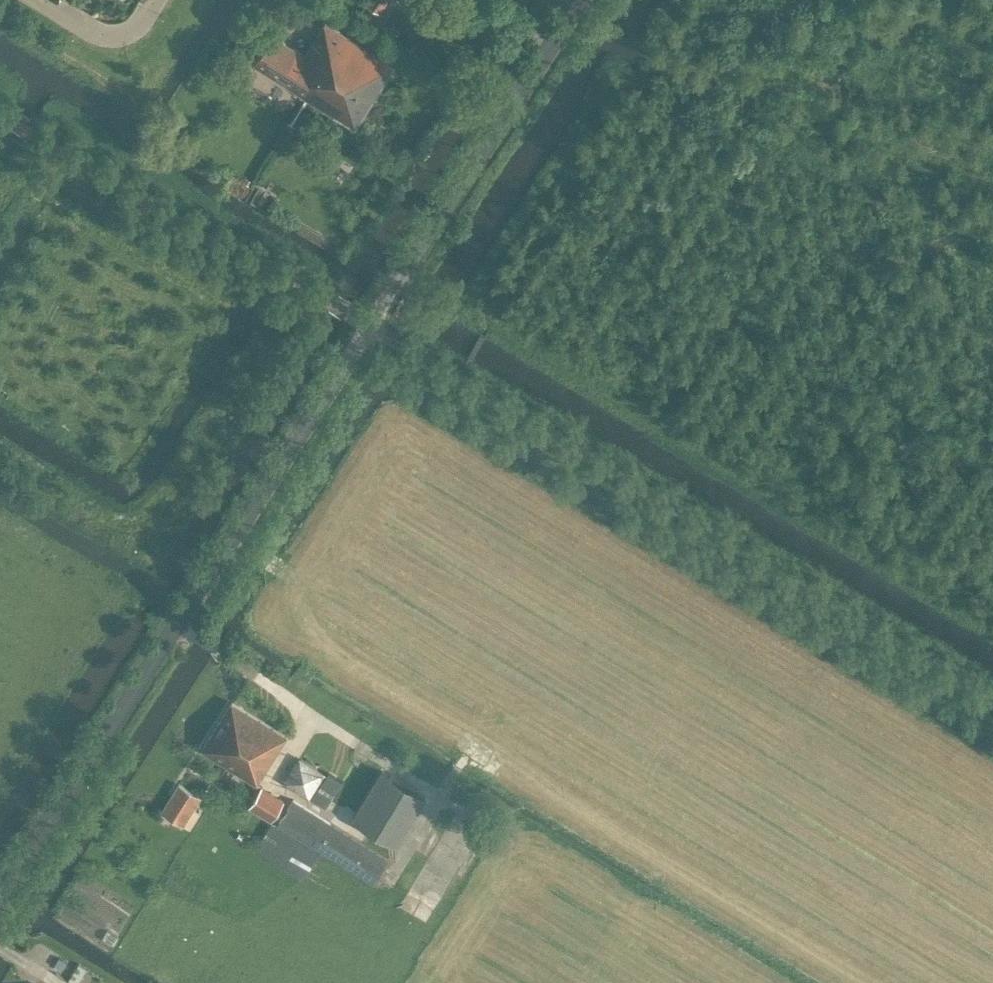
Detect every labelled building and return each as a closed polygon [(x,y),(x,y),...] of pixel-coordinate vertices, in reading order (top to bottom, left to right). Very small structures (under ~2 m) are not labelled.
[(366,4),(381,14),(390,0),(369,0),(366,4)] [(397,4),(405,9),(411,0),(399,0),(397,4)] [(486,13),(476,7),(470,17),(480,23),(486,13)] [(272,34),(253,62),(309,96),(348,36),(327,22),(306,55),(272,34)] [(356,126),(394,65),(348,36),(309,96),(356,126)] [(287,733),(232,698),(202,744),(257,779),(287,733)] [(427,797),(382,769),(353,816),(399,844),(427,797)] [(330,771),(313,798),(328,807),(344,779),(330,771)] [(184,826),(185,824),(191,828),(196,820),(200,813),(194,809),(202,796),(179,781),(160,811),(184,826)] [(272,820),(285,799),(262,785),(249,806),(272,820)] [(390,858),(295,797),(278,823),(325,853),(374,883),(390,858)] [(304,877),(321,852),(273,822),(257,848),(304,877)] [(69,960),(61,954),(53,966),(62,972),(69,960)] [(79,963),(69,980),(74,982),(78,982),(88,968),(79,963)]
